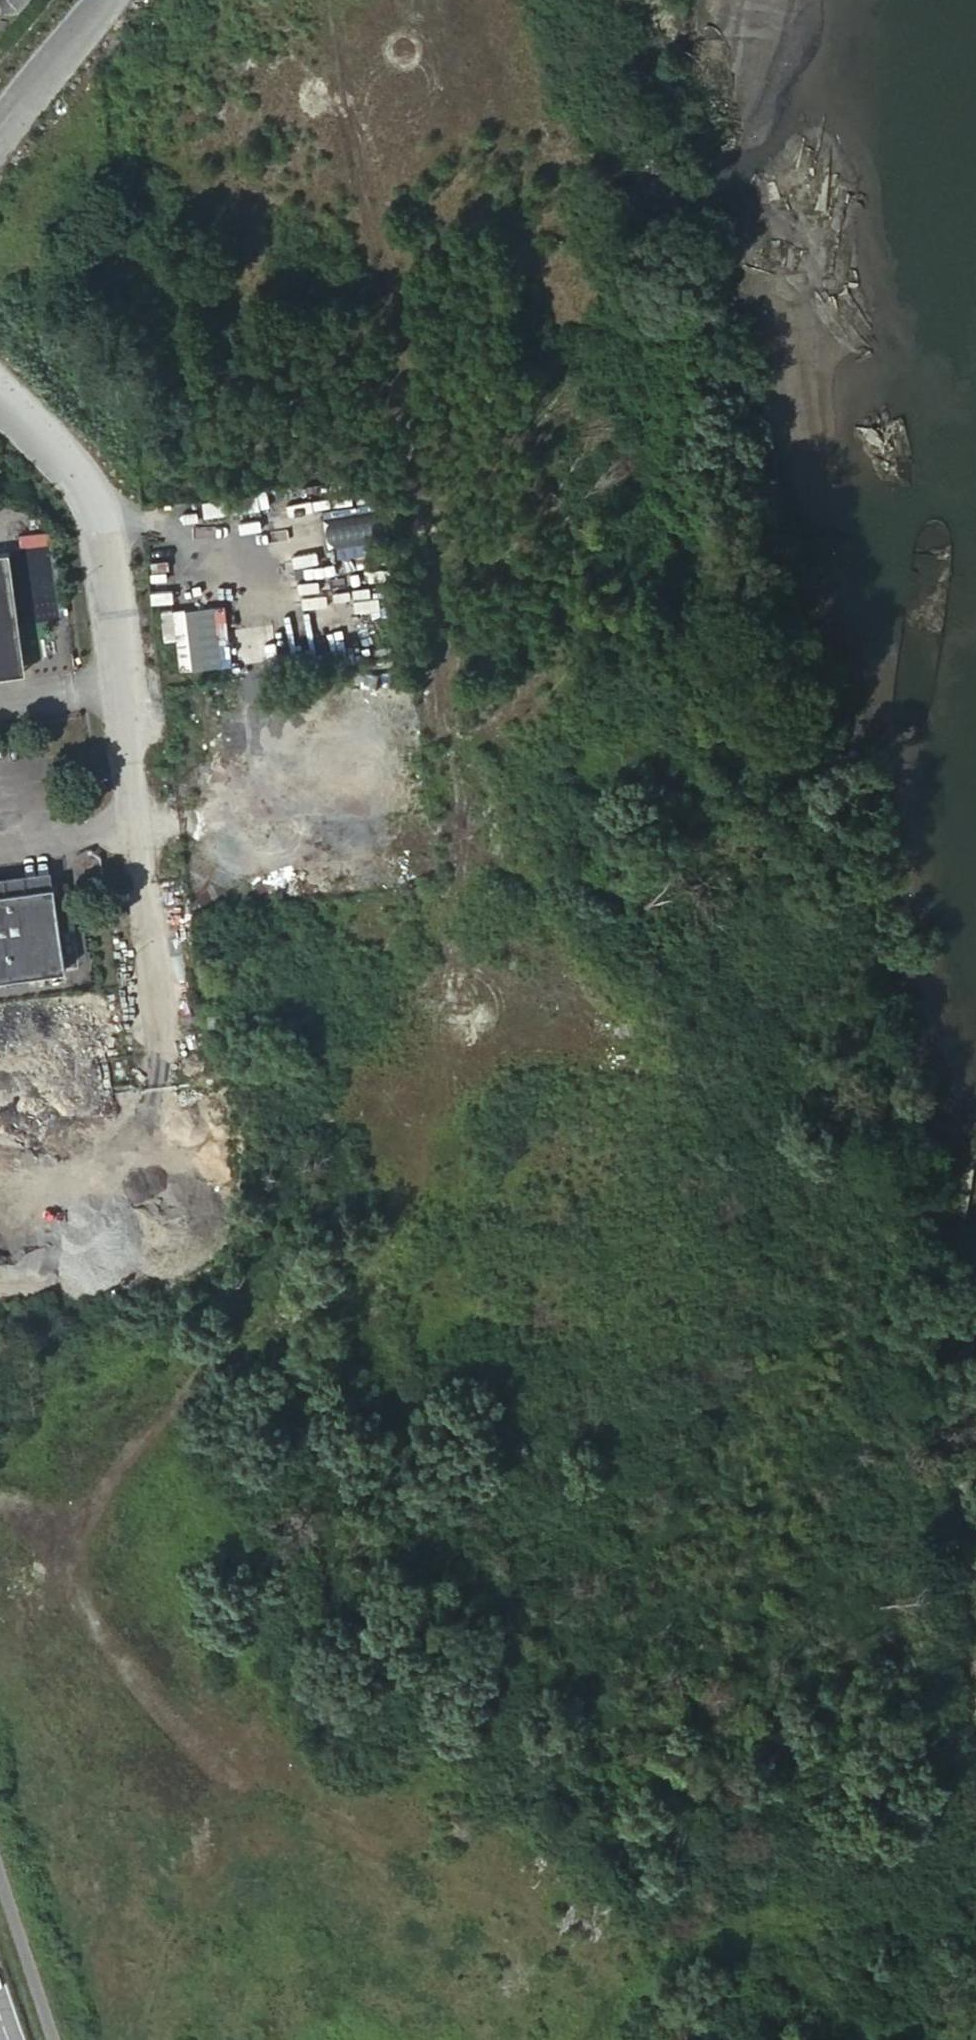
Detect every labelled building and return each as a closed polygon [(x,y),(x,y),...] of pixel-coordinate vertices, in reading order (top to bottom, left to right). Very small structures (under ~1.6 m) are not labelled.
[(6,676),(24,657),(9,553),(0,554),(0,677),(6,676)] [(63,973),(53,889),(0,895),(0,980),(63,973)]
